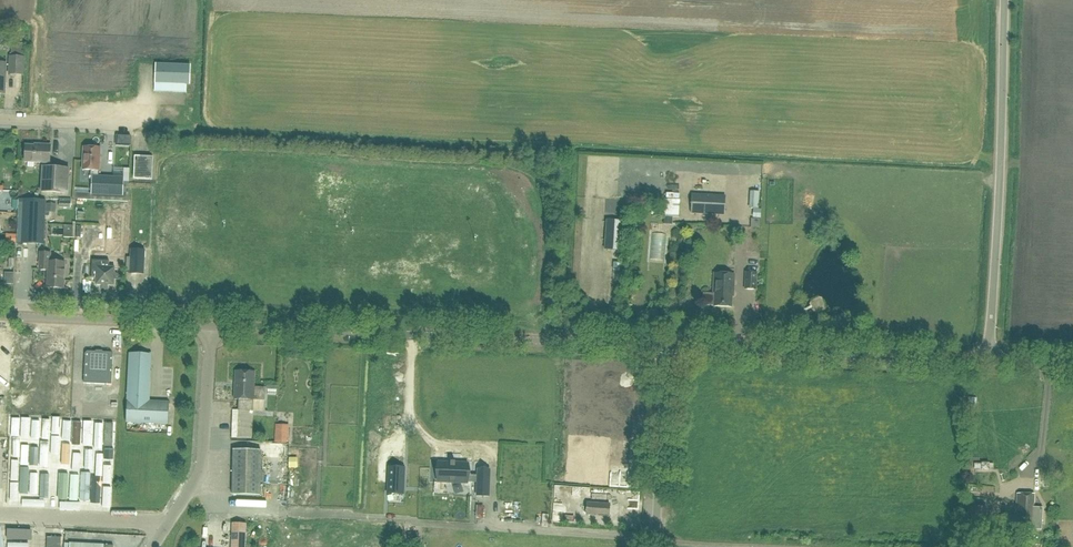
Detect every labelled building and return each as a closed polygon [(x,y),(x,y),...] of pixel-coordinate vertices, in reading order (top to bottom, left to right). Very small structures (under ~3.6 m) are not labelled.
[(12,46),(12,57),(11,57),(10,75),(23,75),(24,58),(23,58),(23,47),(12,46)] [(190,84),(191,66),(156,65),(155,91),(186,92),(187,84),(190,84)] [(40,146),(26,145),(25,162),(44,163),(44,168),(43,167),(42,192),(68,193),(70,169),(52,168),(50,165),(51,145),(40,145),(40,146)] [(84,148),(83,170),(91,170),(91,176),(92,176),(92,194),(123,196),(124,178),(99,177),(99,170),(100,170),(101,148),(84,148)] [(153,157),(135,156),(134,179),(152,180),(153,157)] [(666,183),(673,182),(672,171),(665,172),(666,183)] [(761,207),(761,191),(753,190),(752,207),(761,207)] [(664,191),(664,213),(679,213),(679,191),(664,191)] [(724,215),(725,196),(691,194),(690,213),(724,215)] [(24,199),(22,244),(44,245),(46,200),(24,199)] [(673,218),(664,217),(663,225),(672,225),(673,218)] [(751,218),(750,228),(759,228),(759,219),(751,218)] [(120,232),(100,231),(99,245),(119,247),(120,232)] [(6,235),(6,244),(16,244),(16,235),(6,235)] [(131,249),(130,274),(144,274),(145,250),(131,249)] [(40,253),(40,270),(48,270),(47,288),(64,289),(65,263),(50,262),(51,253),(40,253)] [(114,286),(115,280),(119,280),(120,273),(115,273),(115,267),(109,267),(110,261),(92,260),(91,279),(96,279),(96,285),(102,285),(102,290),(108,291),(108,285),(114,286)] [(757,273),(746,273),(745,289),(756,290),(757,273)] [(714,274),(714,293),(715,293),(714,306),(732,307),(733,289),(734,289),(735,274),(714,274)] [(112,385),(113,355),(111,353),(88,352),(85,354),(84,384),(112,385)] [(129,354),(128,398),(127,423),(169,425),(170,402),(150,402),(152,355),(129,354)] [(236,372),(234,400),(239,400),(238,411),(253,412),(254,401),(265,401),(266,388),(254,387),(255,372),(236,372)] [(265,416),(265,405),(256,405),(256,416),(265,416)] [(415,463),(425,464),(427,446),(416,445),(415,463)] [(260,496),(261,451),(234,450),(233,495),(260,496)] [(467,475),(468,464),(438,463),(437,482),(467,484),(467,483),(477,483),(476,497),(487,497),(489,471),(477,470),(477,476),(467,475)] [(404,468),(388,467),(387,494),(403,495),(404,468)] [(1015,517),(998,516),(997,528),(1032,530),(1034,494),(1016,493),(1015,517)] [(578,517),(586,517),(586,503),(578,503),(578,517)] [(608,517),(609,504),(587,503),(586,515),(608,517)] [(232,546),(245,546),(247,524),(233,523),(232,546)] [(48,536),(47,546),(58,546),(59,537),(48,536)]
